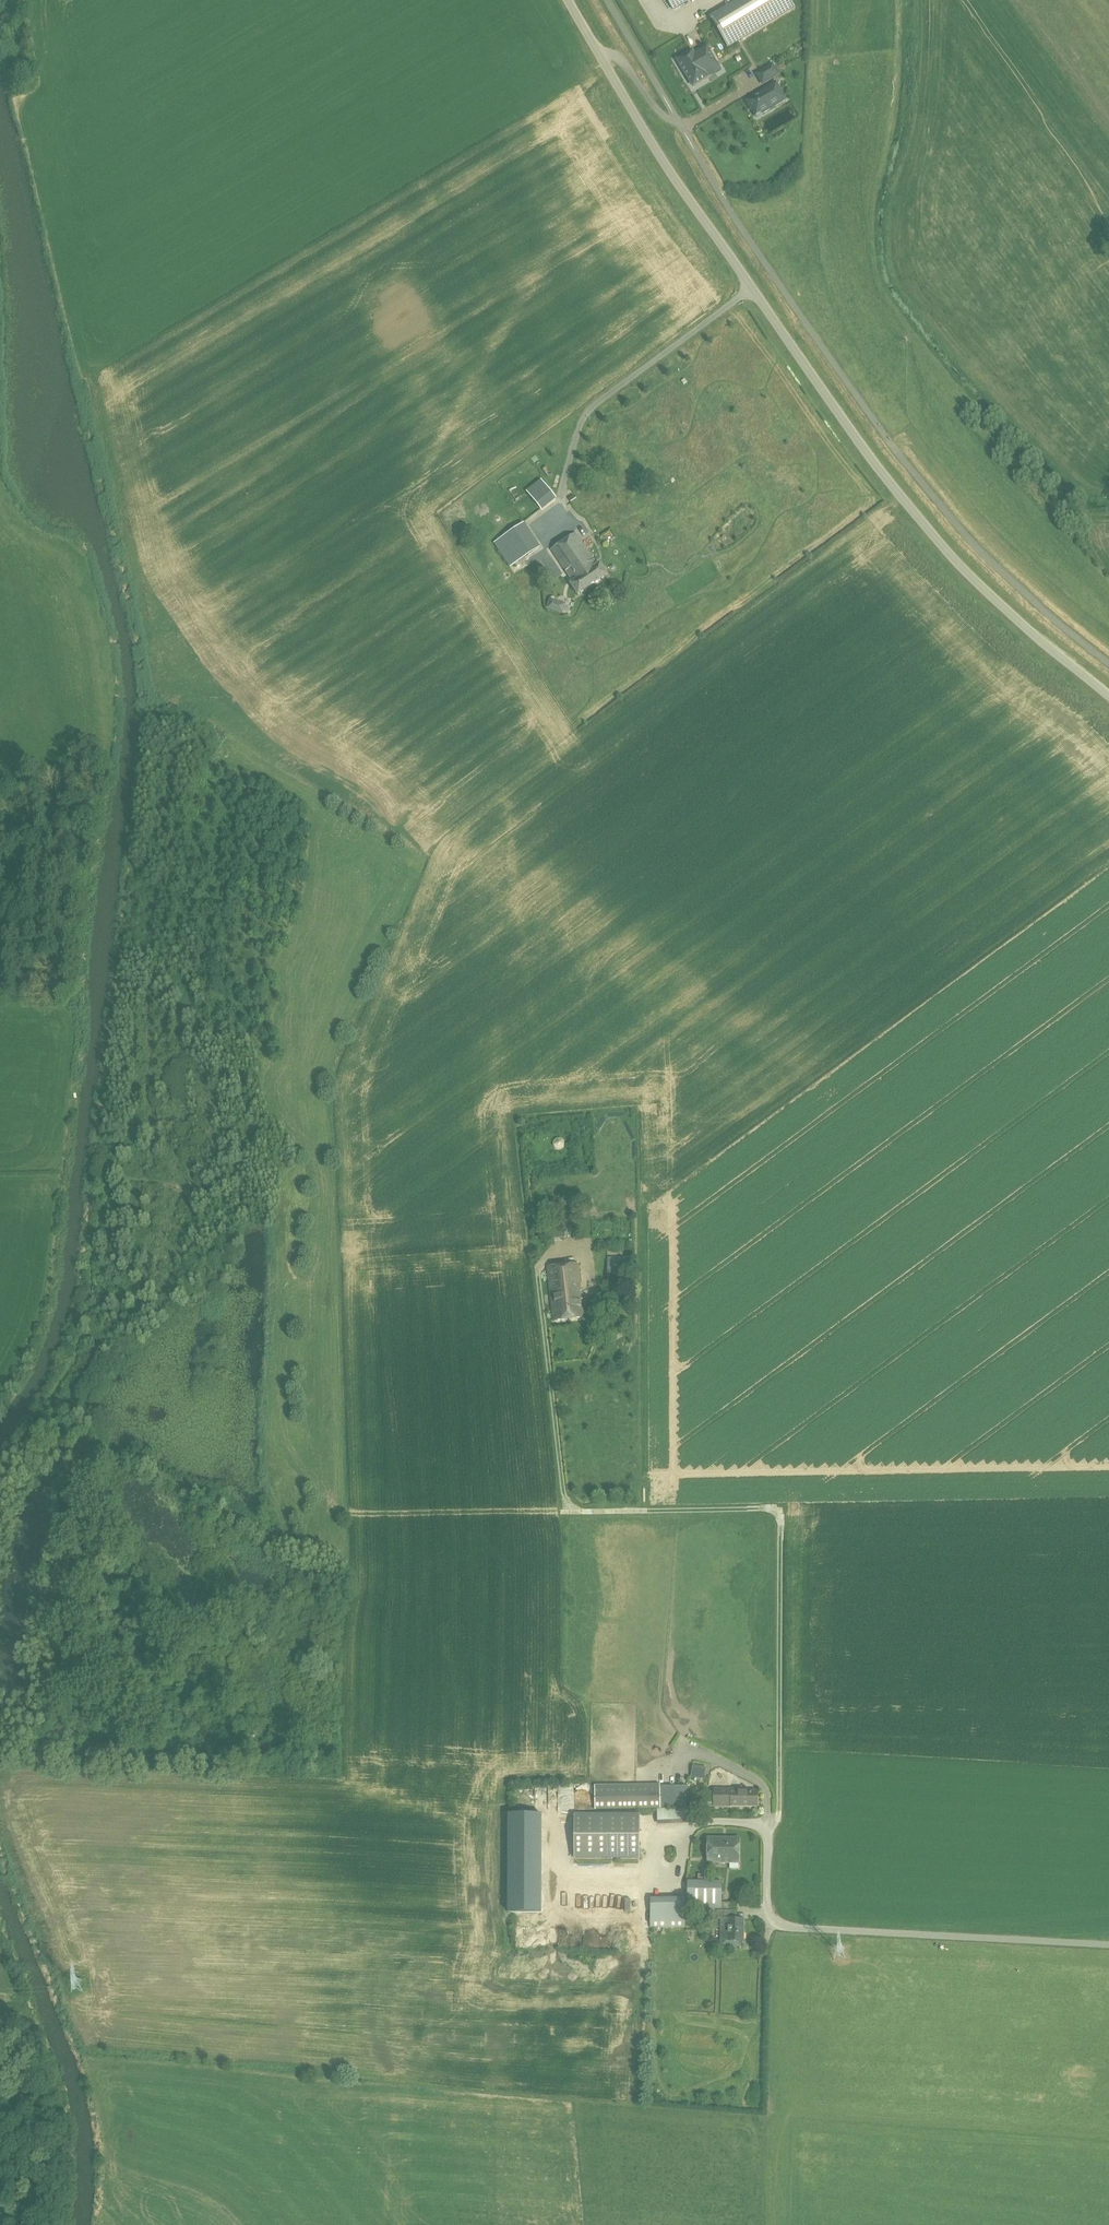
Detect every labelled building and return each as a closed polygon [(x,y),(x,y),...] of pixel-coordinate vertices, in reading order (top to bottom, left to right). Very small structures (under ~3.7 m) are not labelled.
[(673,9),(688,0),(667,0),(673,9)] [(728,47),(794,8),(790,0),(743,0),(711,19),(728,47)] [(720,70),(708,50),(707,50),(708,50),(696,57),(692,51),(685,56),(687,60),(680,65),(693,86),(708,77),(705,73),(713,68),(715,73),(720,70)] [(757,73),(763,83),(778,75),(771,65),(757,73)] [(782,95),(775,83),(748,99),(752,107),(756,105),(761,114),(776,105),(773,100),(782,95)] [(529,489),(544,508),(558,496),(544,478),(529,489)] [(551,528),(544,516),(534,522),(541,534),(551,528)] [(525,523),(513,531),(494,543),(510,567),(541,547),(525,523)] [(571,584),(578,594),(608,575),(600,564),(598,566),(576,534),(535,561),(550,583),(566,572),(573,583),(571,584)] [(608,1273),(630,1274),(630,1262),(608,1262),(608,1273)] [(547,1267),(553,1321),(583,1317),(577,1264),(547,1267)] [(704,1778),(706,1767),(693,1765),(691,1776),(704,1778)] [(595,1809),(687,1807),(686,1786),(595,1787),(595,1809)] [(714,1789),(714,1805),(757,1805),(757,1792),(734,1792),(734,1789),(714,1789)] [(658,1809),(658,1823),(673,1822),(672,1809),(658,1809)] [(574,1858),(640,1858),(640,1814),(574,1814),(574,1858)] [(701,1859),(717,1859),(717,1866),(727,1867),(727,1863),(738,1863),(739,1835),(722,1834),(722,1837),(701,1837),(701,1859)] [(552,1852),(551,1843),(540,1844),(541,1854),(552,1852)] [(718,1910),(722,1910),(722,1882),(704,1881),(698,1881),(690,1881),(689,1909),(718,1910)] [(649,1920),(676,1921),(676,1897),(649,1897),(649,1920)] [(733,1910),(722,1910),(718,1910),(718,1918),(721,1918),(720,1940),(726,1940),(726,1946),(741,1946),(741,1940),(743,1940),(744,1919),(733,1918),(733,1910)] [(577,1930),(568,1933),(570,1940),(579,1937),(577,1930)]
